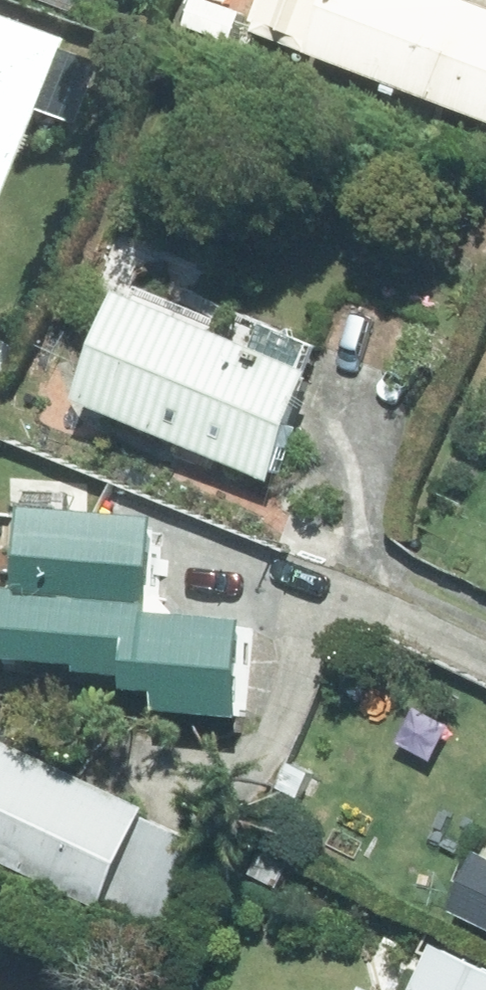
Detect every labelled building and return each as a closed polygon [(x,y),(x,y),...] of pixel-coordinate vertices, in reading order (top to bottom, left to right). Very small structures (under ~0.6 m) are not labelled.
[(63,12),(67,0),(30,0),(63,12)] [(255,0),(202,0),(201,3),(247,20),(255,0)] [(479,0),(265,0),(253,31),(311,52),(485,119),(485,3),(479,0)] [(41,36),(0,21),(0,149),(41,36)] [(83,402),(276,482),(321,374),(129,293),(83,402)] [(247,719),(253,623),(158,615),(164,519),(31,509),(26,592),(7,590),(2,659),(87,667),(87,674),(135,678),(134,691),(166,694),(164,713),(247,719)] [(209,848),(145,817),(149,808),(0,737),(0,860),(100,909),(105,899),(169,930),(209,848)] [(251,874),(279,888),(290,866),(262,852),(251,874)] [(478,852),(449,912),(485,929),(485,856),(478,852)] [(443,947),(422,989),(485,989),(485,968),(443,947)]
